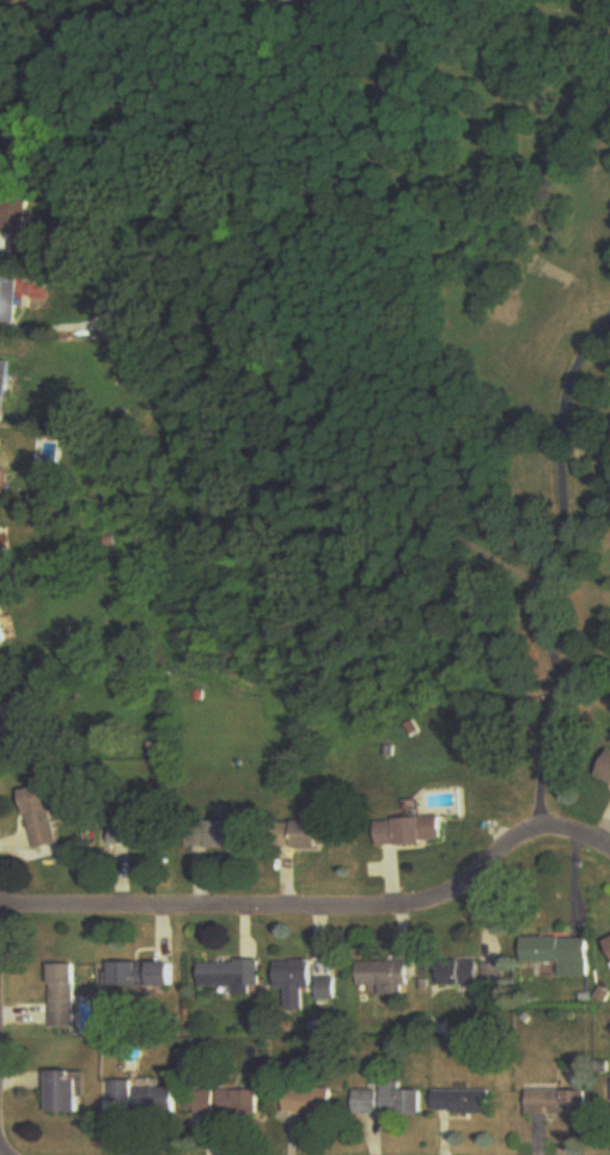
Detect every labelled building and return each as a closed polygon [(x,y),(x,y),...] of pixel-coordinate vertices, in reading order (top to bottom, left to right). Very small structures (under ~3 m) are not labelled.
[(36,0),(0,0),(0,11),(37,1),(36,0)] [(26,238),(34,197),(9,192),(0,233),(26,238)] [(22,273),(0,273),(0,324),(22,324),(22,273)] [(7,427),(10,361),(0,361),(0,426),(7,427)] [(12,645),(10,618),(0,619),(0,616),(0,647),(12,645)] [(609,783),(609,751),(599,779),(609,783)] [(25,791),(36,851),(61,846),(50,787),(25,791)] [(377,822),(378,848),(443,845),(442,819),(377,822)] [(254,822),(187,822),(187,849),(254,849),(254,822)] [(297,848),(340,848),(340,822),(297,822),(297,848)] [(164,850),(164,825),(111,825),(111,850),(164,850)] [(523,964),(559,964),(559,980),(588,980),(589,940),(523,939),(523,964)] [(275,961),(275,990),(312,989),(312,961),(275,961)] [(260,963),(200,962),(200,989),(260,990),(260,963)] [(379,998),(407,998),(407,962),(358,962),(358,988),(379,988),(379,998)] [(502,986),(503,964),(441,963),(441,986),(502,986)] [(110,964),(110,987),(177,987),(177,964),(110,964)] [(50,1029),(75,1029),(75,965),(50,965),(50,1029)] [(315,1001),(335,1001),(335,979),(315,979),(315,1001)] [(82,1114),(82,1072),(51,1073),(51,1114),(82,1114)] [(131,1102),(131,1082),(112,1082),(112,1102),(131,1102)] [(424,1116),(424,1091),(401,1091),(401,1085),(382,1085),(382,1091),(354,1091),(354,1117),(424,1116)] [(332,1089),(286,1088),(285,1116),(332,1117),(332,1089)] [(177,1089),(138,1089),(138,1116),(177,1116),(177,1089)] [(260,1118),(261,1092),(195,1091),(194,1116),(260,1118)] [(434,1091),(434,1115),(492,1115),(492,1091),(434,1091)] [(529,1117),(590,1117),(590,1092),(529,1092),(529,1117)]
